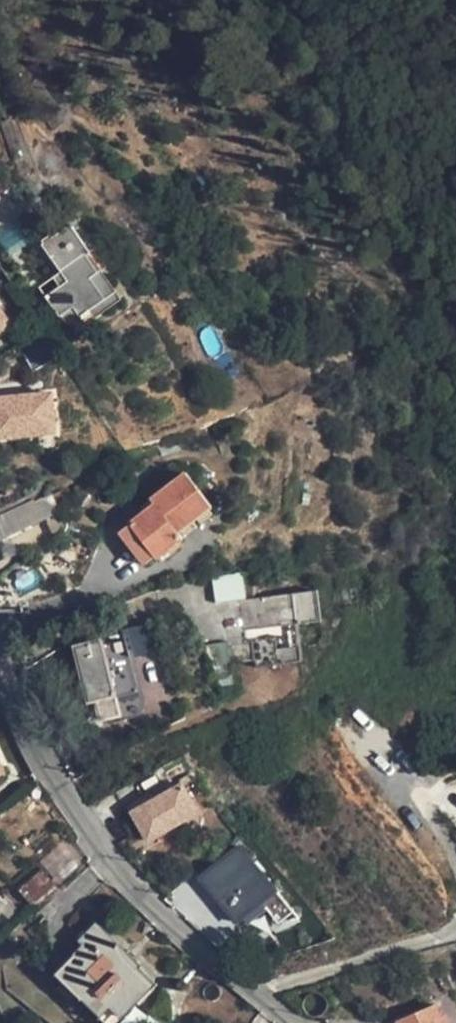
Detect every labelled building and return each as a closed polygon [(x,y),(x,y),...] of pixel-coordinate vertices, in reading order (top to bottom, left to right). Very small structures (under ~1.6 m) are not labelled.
[(73,334),(107,311),(110,309),(90,280),(99,274),(85,255),(90,252),(72,225),(42,245),(68,282),(47,296),(73,334)] [(60,356),(46,335),(19,350),(32,372),(60,356)] [(54,393),(0,398),(0,439),(58,433),(54,393)] [(155,504),(130,525),(155,556),(158,559),(182,539),(178,534),(212,506),(185,474),(152,500),(155,504)] [(59,511),(53,496),(35,502),(33,499),(0,515),(0,539),(59,511)] [(144,564),(155,556),(130,525),(120,533),(125,539),(144,564)] [(216,574),(218,599),(248,596),(245,571),(216,574)] [(315,590),(243,599),(252,668),(299,662),(295,624),(319,621),(315,590)] [(75,647),(83,682),(88,704),(96,702),(100,720),(119,716),(115,697),(137,693),(124,639),(103,644),(103,640),(75,647)] [(128,814),(145,843),(197,815),(181,786),(128,814)] [(234,921),(274,889),(240,846),(199,877),(234,921)] [(53,884),(42,872),(41,870),(19,887),(30,902),(53,884)] [(151,984),(122,956),(126,951),(96,922),(77,941),(83,946),(56,975),(107,1022),(113,1022),(151,984)] [(435,1004),(398,1020),(399,1022),(443,1022),(435,1004)]
